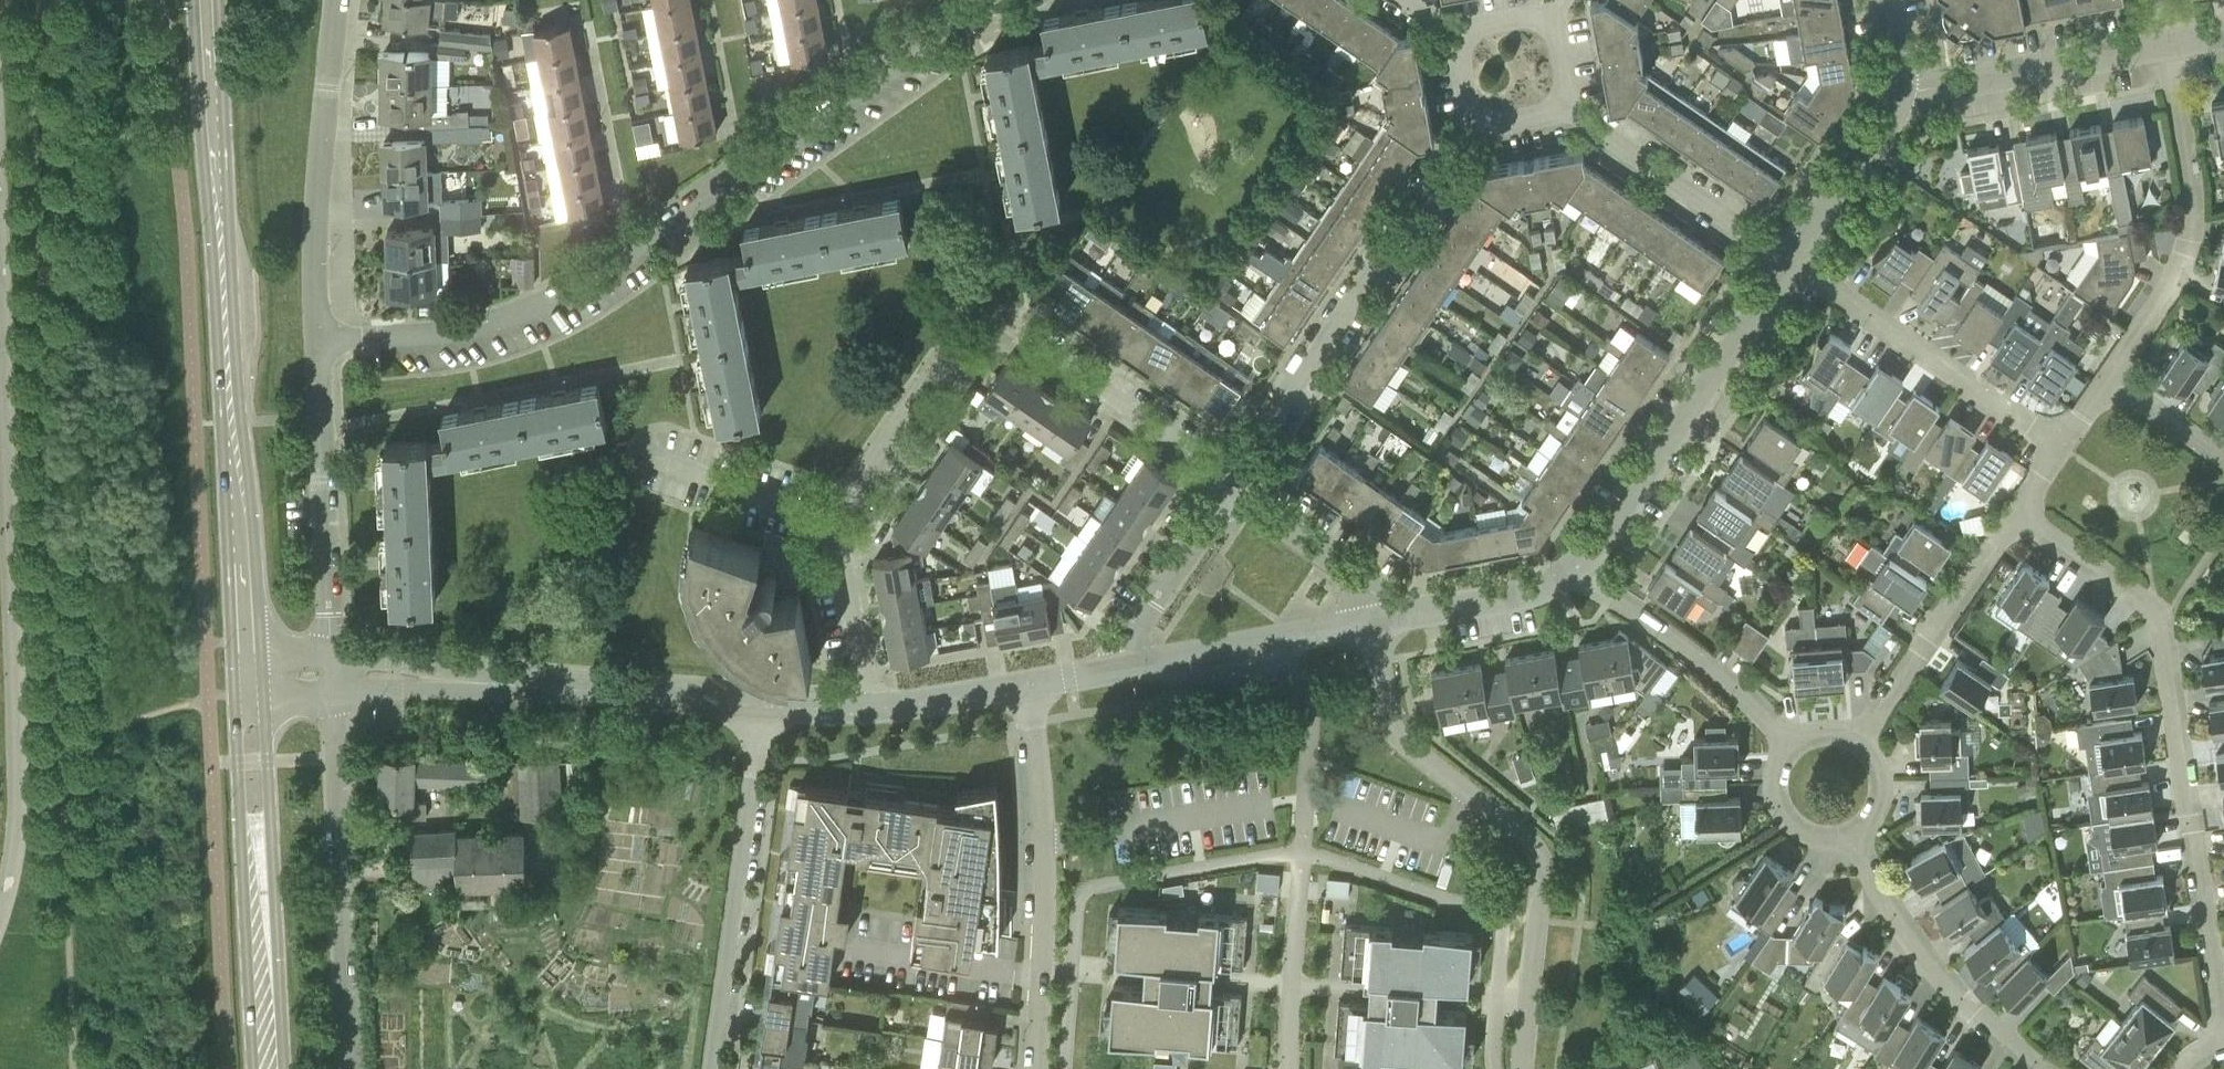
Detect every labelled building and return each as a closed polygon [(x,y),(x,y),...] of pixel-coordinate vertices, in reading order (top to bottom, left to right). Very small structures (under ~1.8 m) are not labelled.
[(430,26),(431,14),(444,15),(446,0),(387,0),(385,21),(430,26)] [(607,8),(620,6),(619,0),(605,0),(607,8)] [(696,21),(692,0),(676,0),(657,4),(661,28),(696,21)] [(819,2),(818,0),(782,0),(784,9),(819,2)] [(1209,31),(1203,0),(1141,0),(1123,4),(1131,46),(1209,31)] [(1228,9),(1234,1),(1233,0),(1223,0),(1220,3),(1228,9)] [(1302,11),(1309,0),(1286,0),(1302,11)] [(1322,24),(1338,0),(1309,0),(1302,11),(1322,24)] [(1342,37),(1361,8),(1349,0),(1338,0),(1322,24),(1342,37)] [(1647,72),(1638,66),(1644,59),(1638,32),(1632,29),(1639,19),(1636,17),(1609,0),(1596,0),(1591,1),(1611,108),(1625,105),(1647,72)] [(1648,0),(1609,0),(1636,17),(1648,0)] [(1840,2),(1839,0),(1797,0),(1798,10),(1840,2)] [(2025,17),(2022,0),(1942,0),(1941,2),(1944,4),(1943,7),(1943,11),(1943,14),(1944,17),(1945,20),(1947,23),(1947,24),(1957,31),(1958,30),(1961,31),(1965,31),(1968,31),(1971,30),(1974,29),(1977,27),(1980,29),(1985,21),(1994,27),(2026,21),(2025,17)] [(2049,12),(2047,0),(2022,0),(2025,17),(2049,12)] [(2075,8),(2073,0),(2047,0),(2049,12),(2075,8)] [(1703,8),(1695,1),(1689,9),(1698,15),(1703,8)] [(789,32),(823,26),(819,2),(784,9),(789,32)] [(1803,33),(1844,25),(1840,2),(1798,10),(1803,33)] [(1052,62),(1131,46),(1123,4),(1043,19),(1048,43),(1052,62)] [(1342,37),(1361,50),(1381,22),(1361,8),(1342,37)] [(1687,13),(1681,21),(1689,27),(1695,19),(1687,13)] [(1252,25),(1260,30),(1266,23),(1258,17),(1252,25)] [(667,57),(702,51),(696,21),(661,28),(667,57)] [(1379,67),(1379,68),(1401,36),(1381,22),(1361,50),(1377,60),(1379,67)] [(541,57),(575,50),(570,23),(524,32),(522,32),(527,59),(541,57)] [(1260,30),(1269,36),(1274,28),(1266,23),(1260,30)] [(1818,55),(1849,49),(1844,25),(1803,33),(1785,36),(1789,60),(1807,56),(1818,55)] [(794,60),(829,53),(823,26),(789,32),(794,60)] [(1709,42),(1716,34),(1705,27),(1699,34),(1709,42)] [(441,43),(467,46),(493,49),(493,34),(442,28),(441,43)] [(1664,30),(1666,40),(1680,38),(1678,28),(1664,30)] [(1389,120),(1421,143),(1422,143),(1435,140),(1415,33),(1401,36),(1379,68),(1388,74),(1384,80),(1389,107),(1396,110),(1389,120)] [(439,56),(466,59),(467,46),(441,43),(431,42),(430,52),(434,53),(434,55),(439,56)] [(1667,44),(1669,54),(1683,51),(1681,42),(1667,44)] [(1047,124),(1039,85),(1035,65),(1052,62),(1048,43),(1031,46),(1031,45),(989,53),(1005,133),(1047,124)] [(1291,52),(1299,58),(1305,49),(1297,44),(1291,52)] [(1719,49),(1735,60),(1740,52),(1732,47),(1719,49)] [(1299,58),(1307,63),(1313,54),(1305,49),(1299,58)] [(1822,79),(1855,86),(1849,49),(1818,55),(1823,77),(1822,79)] [(546,84),(581,77),(575,50),(541,57),(546,84)] [(673,85),(707,78),(702,51),(667,57),(672,82),(673,85)] [(384,85),(434,85),(434,55),(434,53),(430,52),(385,52),(384,85)] [(1323,74),(1331,80),(1337,71),(1329,65),(1323,74)] [(1331,80),(1339,86),(1345,77),(1337,71),(1331,80)] [(1625,105),(1644,118),(1667,85),(1647,72),(1625,105)] [(1757,74),(1772,84),(1777,77),(1769,72),(1757,74)] [(551,110),(586,103),(581,77),(546,84),(551,110)] [(678,111),(713,105),(707,78),(673,85),(678,111)] [(1763,96),(1769,88),(1753,78),(1752,88),(1763,96)] [(1808,97),(1834,117),(1855,86),(1822,79),(1808,97)] [(426,127),(470,125),(470,109),(459,109),(458,112),(446,112),(446,95),(446,84),(434,85),(384,85),(384,114),(425,115),(426,127)] [(1644,118),(1664,132),(1687,99),(1667,85),(1644,118)] [(1834,117),(1808,97),(1799,91),(1784,112),(1820,137),(1834,117)] [(1770,109),(1750,95),(1742,107),(1761,121),(1769,110),(1770,109)] [(1664,132),(1682,145),(1705,112),(1687,99),(1664,132)] [(2212,103),(2216,128),(2214,128),(2214,129),(2209,130),(2213,152),(2223,150),(2223,101),(2212,103)] [(556,136),(591,129),(586,103),(551,110),(556,136)] [(683,138),(718,131),(713,105),(678,111),(665,113),(670,140),(683,138)] [(1774,127),(1781,119),(1769,110),(1763,119),(1774,127)] [(1682,145),(1702,158),(1725,125),(1705,112),(1682,145)] [(519,136),(531,134),(528,115),(515,117),(519,136)] [(2103,137),(2109,176),(2124,173),(2123,167),(2152,161),(2143,116),(2113,122),(2115,135),(2103,137)] [(653,117),(635,121),(642,154),(660,151),(653,117)] [(1407,164),(1421,143),(1389,120),(1374,142),(1407,164)] [(1020,211),(1063,202),(1047,124),(1005,133),(1020,211)] [(2110,183),(2109,176),(2103,137),(2101,124),(2070,130),(2072,143),(2059,145),(2064,176),(2069,202),(2084,199),(2082,188),(2110,183)] [(484,138),(483,125),(470,125),(426,127),(426,141),(428,140),(428,141),(460,140),(460,142),(484,141),(484,138)] [(1702,158),(1722,172),(1745,139),(1725,125),(1702,158)] [(561,161),(596,155),(591,129),(556,136),(561,161)] [(2064,176),(2059,145),(2056,132),(2026,138),(2031,167),(2018,169),(2024,199),(2025,208),(2054,203),(2050,179),(2064,176)] [(1722,172),(1743,186),(1766,153),(1745,139),(1722,172)] [(430,173),(428,141),(428,140),(426,141),(385,142),(386,175),(430,173)] [(1393,184),(1407,164),(1374,142),(1360,162),(1393,184)] [(2024,199),(2018,169),(2014,145),(1999,148),(1998,143),(1968,148),(1972,169),(1961,171),(1964,190),(1975,188),(1976,193),(1984,192),(1986,204),(2004,201),(2001,189),(2005,188),(2007,202),(2024,199)] [(1563,194),(1568,191),(1585,162),(1583,149),(1476,169),(1479,182),(1507,203),(1511,204),(1518,195),(1524,199),(1551,194),(1555,189),(1563,194)] [(1766,153),(1743,186),(1764,201),(1786,167),(1766,153)] [(566,188),(601,181),(596,155),(561,161),(566,188)] [(1380,204),(1393,184),(1360,162),(1351,175),(1335,164),(1332,168),(1348,180),(1347,181),(1380,204)] [(1568,191),(1585,203),(1604,175),(1585,162),(1568,191)] [(387,204),(431,202),(430,187),(437,187),(437,173),(430,173),(386,175),(387,204)] [(1585,203),(1606,218),(1625,189),(1604,175),(1585,203)] [(572,217),(607,210),(601,181),(566,188),(572,217)] [(1334,200),(1366,223),(1380,204),(1347,181),(1334,200)] [(1464,203),(1493,223),(1507,203),(1479,182),(1464,203)] [(1606,218),(1625,232),(1645,203),(1625,189),(1606,218)] [(481,213),(492,213),(491,197),(483,198),(483,196),(441,198),(441,215),(481,213)] [(831,256),(872,248),(910,241),(902,198),(823,214),(831,256)] [(1354,241),(1366,223),(1334,200),(1321,219),(1354,241)] [(1479,244),(1493,223),(1464,203),(1450,224),(1479,244)] [(1625,232),(1644,245),(1664,216),(1645,203),(1625,232)] [(450,231),(483,229),(481,213),(441,215),(442,228),(437,228),(389,230),(390,262),(448,260),(451,259),(450,231)] [(752,272),(831,256),(823,214),(744,229),(748,253),(752,272)] [(1644,245),(1664,259),(1684,230),(1664,216),(1644,245)] [(1307,238),(1340,261),(1354,241),(1321,219),(1307,238)] [(1465,264),(1479,244),(1450,224),(1436,244),(1465,264)] [(1548,241),(1557,239),(1555,225),(1546,227),(1548,241)] [(1534,244),(1543,242),(1541,229),(1531,230),(1534,244)] [(2135,276),(2135,275),(2135,274),(2135,273),(2135,272),(2135,271),(2135,270),(2135,269),(2135,268),(2135,267),(2135,266),(2133,259),(2147,256),(2142,229),(2096,237),(2099,252),(2073,289),(2085,297),(2110,314),(2132,282),(2132,281),(2133,281),(2133,280),(2133,279),(2134,279),(2134,278),(2134,277),(2134,276),(2135,276)] [(1664,259),(1684,273),(1704,243),(1684,230),(1664,259)] [(1950,312),(1974,277),(1980,268),(1954,250),(1961,240),(1951,232),(1944,243),(1935,256),(1914,287),(1910,292),(1921,300),(1917,305),(1932,315),(1934,312),(1945,319),(1950,312)] [(1111,244),(1121,250),(1127,240),(1118,234),(1111,244)] [(1899,277),(1914,287),(1935,256),(1920,246),(1917,249),(1897,235),(1889,247),(1884,251),(1873,259),(1874,260),(1875,259),(1879,262),(1871,273),(1892,288),(1899,277)] [(1293,259),(1326,282),(1340,261),(1307,238),(1293,259)] [(1121,250),(1130,257),(1137,247),(1127,240),(1121,250)] [(1704,243),(1684,273),(1704,287),(1724,258),(1704,243)] [(1452,283),(1465,264),(1436,244),(1423,263),(1452,283)] [(1556,266),(1567,265),(1563,244),(1553,245),(1556,266)] [(2021,250),(2038,262),(2043,251),(2042,246),(2021,250)] [(1534,272),(1544,270),(1540,248),(1530,250),(1534,272)] [(1312,301),(1326,282),(1293,259),(1290,263),(1269,249),(1264,256),(1256,250),(1250,258),(1279,279),(1312,301)] [(1052,304),(1073,318),(1103,275),(1068,252),(1053,274),(1066,283),(1052,304)] [(747,334),(740,295),(736,275),(752,272),(748,253),(731,257),(731,255),(690,264),(705,342),(747,334)] [(519,284),(534,284),(534,255),(519,255),(519,284)] [(2221,256),(2213,286),(2223,289),(2223,257),(2221,256)] [(391,293),(438,291),(437,276),(449,276),(448,260),(390,262),(391,293)] [(1152,272),(1162,279),(1169,269),(1159,262),(1152,272)] [(1440,301),(1452,283),(1423,263),(1411,281),(1440,301)] [(1591,281),(1596,273),(1588,268),(1583,275),(1591,281)] [(1162,279),(1171,285),(1178,275),(1169,269),(1162,279)] [(1596,273),(1591,281),(1599,287),(1604,279),(1596,273)] [(1073,318),(1095,333),(1117,301),(1125,290),(1113,282),(1103,275),(1073,318)] [(1987,337),(2003,312),(1978,295),(1985,284),(1974,277),(1950,312),(1961,319),(1954,330),(1979,348),(1987,337)] [(1266,297),(1299,320),(1312,301),(1279,279),(1266,297)] [(1426,321),(1440,301),(1411,281),(1397,301),(1426,321)] [(1286,340),(1299,320),(1266,297),(1252,288),(1238,308),(1252,317),(1286,340)] [(2039,336),(2019,367),(2030,375),(2027,380),(2052,398),(2077,361),(2058,348),(2070,329),(2066,325),(2085,297),(2073,289),(2054,316),(2039,336)] [(1522,299),(1530,304),(1535,296),(1527,290),(1522,299)] [(1194,301),(1203,307),(1210,297),(1201,291),(1194,301)] [(2019,367),(2039,336),(2019,321),(2032,303),(2017,292),(2003,312),(1987,337),(1998,344),(1990,355),(2016,373),(2019,367)] [(1636,301),(1628,295),(1622,303),(1630,309),(1636,301)] [(1095,333),(1115,347),(1145,304),(1135,297),(1127,308),(1117,301),(1095,333)] [(1201,310),(1222,325),(1231,312),(1210,297),(1203,307),(1201,310)] [(1516,307),(1525,312),(1530,304),(1522,299),(1516,307)] [(1413,341),(1426,321),(1397,301),(1383,321),(1413,341)] [(1644,306),(1636,301),(1630,309),(1639,314),(1644,306)] [(1115,347),(1136,361),(1165,318),(1154,311),(1145,304),(1115,347)] [(1136,361),(1156,375),(1186,332),(1177,326),(1165,318),(1136,361)] [(1236,330),(1245,336),(1252,326),(1243,320),(1236,330)] [(1399,361),(1413,341),(1383,321),(1370,341),(1399,361)] [(1623,352),(1655,374),(1670,352),(1638,330),(1637,331),(1622,321),(1611,337),(1607,335),(1602,343),(1608,348),(1611,350),(1617,341),(1626,348),(1623,352)] [(1245,336),(1255,343),(1262,333),(1252,326),(1245,336)] [(1670,336),(1677,341),(1683,333),(1675,328),(1670,336)] [(1495,337),(1503,343),(1509,334),(1500,329),(1495,337)] [(1838,397),(1859,367),(1844,356),(1851,346),(1831,331),(1823,342),(1818,339),(1814,353),(1812,359),(1805,368),(1825,382),(1822,386),(1838,397)] [(1156,375),(1178,390),(1207,347),(1196,339),(1186,332),(1156,375)] [(705,342),(714,387),(721,421),(763,413),(747,334),(705,342)] [(1489,346),(1498,351),(1503,343),(1495,337),(1489,346)] [(2183,340),(2161,373),(2186,391),(2194,380),(2204,387),(2222,362),(2211,353),(2208,357),(2183,340)] [(1386,381),(1389,375),(1399,361),(1370,341),(1356,361),(1386,381)] [(1641,395),(1655,374),(1623,352),(1626,348),(1617,341),(1611,350),(1608,348),(1598,362),(1610,371),(1609,373),(1641,395)] [(1199,404),(1228,361),(1218,355),(1207,347),(1178,390),(1199,404)] [(998,419),(1007,408),(1029,376),(1007,361),(985,393),(977,404),(998,419)] [(1228,361),(1199,404),(1220,419),(1249,376),(1239,369),(1228,361)] [(1372,400),(1386,381),(1356,361),(1343,380),(1372,400)] [(1626,415),(1641,395),(1609,373),(1610,371),(1598,362),(1584,381),(1579,377),(1573,385),(1582,391),(1588,383),(1597,389),(1594,393),(1626,415)] [(1877,417),(1896,392),(1903,381),(1878,364),(1870,375),(1859,367),(1838,397),(1851,406),(1854,401),(1877,417)] [(1468,377),(1476,382),(1482,374),(1473,369),(1468,377)] [(2208,405),(2223,417),(2223,378),(2221,375),(2210,392),(2215,396),(2208,405)] [(1007,408),(1033,426),(1055,394),(1029,376),(1007,408)] [(1462,385),(1470,391),(1476,382),(1468,377),(1462,385)] [(1612,436),(1626,415),(1594,393),(1597,389),(1588,383),(1582,391),(1573,385),(1561,402),(1568,406),(1612,436)] [(529,441),(569,433),(608,426),(600,384),(521,400),(529,441)] [(1914,442),(1932,417),(1940,406),(1914,389),(1907,400),(1896,392),(1877,417),(1872,424),(1893,439),(1898,432),(1914,442)] [(1033,426),(1055,441),(1077,409),(1055,394),(1033,426)] [(1343,396),(1337,405),(1346,411),(1352,402),(1343,396)] [(451,457),(529,441),(521,400),(442,415),(447,439),(451,457)] [(1598,457),(1612,436),(1568,406),(1557,423),(1550,418),(1545,426),(1554,432),(1559,424),(1568,431),(1566,435),(1598,457)] [(1441,416),(1449,421),(1455,413),(1446,408),(1441,416)] [(1077,409),(1055,441),(1069,451),(1062,461),(1074,469),(1090,445),(1079,438),(1092,419),(1077,409)] [(1950,467),(1969,442),(1976,431),(1950,414),(1943,425),(1932,417),(1914,442),(1901,460),(1914,469),(1927,451),(1950,467)] [(1436,425),(1444,430),(1449,421),(1441,416),(1436,425)] [(1751,460),(1776,479),(1784,484),(1798,462),(1791,457),(1802,441),(1766,416),(1748,442),(1759,449),(1751,460)] [(1568,431),(1559,424),(1554,432),(1563,439),(1552,455),(1584,477),(1598,457),(1566,435),(1568,431)] [(1327,435),(1335,440),(1341,431),(1333,425),(1327,435)] [(433,521),(431,482),(430,461),(451,457),(447,439),(430,443),(429,441),(387,442),(390,523),(433,521)] [(1969,442),(1950,467),(1947,471),(1961,480),(1963,476),(1988,493),(2013,456),(1987,439),(1980,450),(1969,442)] [(963,448),(974,456),(979,447),(969,440),(963,448)] [(941,457),(973,479),(984,463),(974,456),(963,448),(952,441),(941,457)] [(1095,453),(1104,460),(1111,449),(1102,443),(1095,453)] [(1298,475),(1321,491),(1343,458),(1321,443),(1298,475)] [(990,454),(979,447),(974,456),(984,463),(990,454)] [(1365,460),(1373,466),(1379,457),(1371,451),(1365,460)] [(1087,464),(1097,470),(1104,460),(1095,453),(1087,464)] [(1727,496),(1751,515),(1770,528),(1778,515),(1760,502),(1776,479),(1751,460),(1741,453),(1723,478),(1734,486),(1727,496)] [(1569,498),(1584,477),(1552,455),(1540,472),(1537,476),(1569,498)] [(924,483),(956,505),(973,479),(941,457),(924,483)] [(1132,478),(1164,500),(1179,479),(1146,457),(1132,478)] [(1321,491),(1341,505),(1363,473),(1367,475),(1373,466),(1365,460),(1359,469),(1343,458),(1321,491)] [(1519,464),(1516,468),(1525,474),(1531,466),(1526,463),(1522,460),(1519,464)] [(1020,477),(1026,468),(1015,461),(1009,470),(1020,477)] [(1540,472),(1531,466),(1525,474),(1534,480),(1522,498),(1531,504),(1554,520),(1569,498),(1537,476),(1540,472)] [(1341,505),(1362,519),(1384,487),(1367,475),(1363,473),(1341,505)] [(1150,521),(1164,500),(1132,478),(1118,499),(1150,521)] [(1407,489),(1415,494),(1421,485),(1413,480),(1407,489)] [(938,530),(946,519),(956,505),(924,483),(906,508),(938,530)] [(1066,495),(1075,501),(1083,490),(1074,484),(1066,495)] [(1362,519),(1383,533),(1405,501),(1408,504),(1415,494),(1407,489),(1400,498),(1384,487),(1362,519)] [(1702,533),(1726,552),(1730,554),(1740,541),(1735,538),(1751,515),(1727,496),(1716,489),(1698,514),(1709,522),(1702,533)] [(1135,542),(1150,521),(1118,499),(1107,491),(1093,512),(1103,520),(1135,542)] [(1000,506),(1010,512),(1017,501),(1008,495),(1000,506)] [(1059,506),(1068,512),(1075,501),(1066,495),(1059,506)] [(1404,548),(1420,524),(1426,516),(1408,504),(1405,501),(1383,533),(1404,548)] [(1482,523),(1509,517),(1506,504),(1479,510),(1482,523)] [(1513,519),(1518,547),(1539,543),(1554,520),(1531,504),(1521,518),(1513,519)] [(993,517),(1002,523),(1010,512),(1000,506),(993,517)] [(896,555),(913,554),(923,552),(925,547),(926,548),(938,530),(906,508),(894,526),(897,528),(893,535),(896,555)] [(1015,520),(1024,527),(1031,516),(1022,510),(1015,520)] [(1483,553),(1518,547),(1513,519),(1478,526),(1483,553)] [(1882,551),(1916,573),(1923,562),(1934,569),(1952,544),(1915,519),(1904,535),(1897,530),(1882,551)] [(1007,531),(1016,538),(1024,527),(1015,520),(1007,531)] [(1121,563),(1135,542),(1103,520),(1089,541),(1121,563)] [(437,601),(435,560),(433,521),(390,523),(394,603),(437,601)] [(813,662),(800,592),(779,595),(772,587),(775,584),(776,583),(776,582),(777,581),(777,579),(777,578),(777,577),(776,575),(775,574),(774,573),(773,572),(772,572),(771,572),(769,572),(768,572),(766,572),(765,573),(762,576),(755,567),(762,547),(695,523),(695,522),(693,522),(693,543),(685,542),(686,556),(689,571),(694,587),(701,605),(711,619),(728,638),(740,648),(757,657),(779,666),(796,669),(795,662),(814,664),(814,662),(813,662)] [(1427,564),(1448,560),(1442,532),(1434,534),(1420,524),(1404,548),(1427,564)] [(1677,569),(1720,600),(1728,588),(1710,575),(1726,552),(1702,533),(1691,525),(1673,551),(1684,559),(1677,569)] [(1448,560),(1483,553),(1478,526),(1442,532),(1448,560)] [(972,547),(981,554),(988,543),(979,537),(972,547)] [(1107,583),(1121,563),(1089,541),(1075,561),(1107,583)] [(1869,577),(1861,589),(1891,609),(1898,598),(1909,606),(1927,580),(1916,573),(1882,551),(1871,544),(1861,558),(1880,571),(1874,580),(1869,577)] [(965,558),(974,564),(981,554),(972,547),(965,558)] [(879,586),(917,579),(913,554),(896,555),(874,559),(879,586)] [(1074,561),(1060,582),(1074,591),(1073,592),(1091,605),(1106,584),(1074,561)] [(1713,610),(1720,600),(1677,569),(1666,562),(1648,588),(1685,612),(1695,597),(1713,610)] [(2033,635),(2057,601),(2061,595),(2045,585),(2049,578),(2025,562),(2001,597),(2025,614),(2018,625),(2033,635)] [(883,609),(922,602),(917,579),(879,586),(883,609)] [(1001,641),(1026,636),(1019,598),(1020,598),(1016,579),(991,584),(993,590),(979,593),(981,606),(984,621),(997,619),(1001,641)] [(1048,609),(1063,607),(1073,592),(1074,591),(1060,582),(1055,579),(1042,581),(1044,593),(1020,598),(1019,598),(1026,636),(1052,631),(1048,609)] [(979,593),(993,590),(991,584),(991,580),(977,583),(979,593)] [(1881,621),(1882,622),(1891,609),(1861,589),(1853,601),(1881,621)] [(971,608),(981,606),(979,593),(969,595),(971,608)] [(2069,610),(2057,601),(2053,607),(2033,635),(2032,636),(2074,665),(2079,662),(2110,642),(2106,639),(2107,638),(2095,630),(2105,616),(2077,597),(2069,610)] [(888,635),(926,628),(922,602),(883,609),(888,635)] [(1820,686),(1815,625),(1814,605),(1800,606),(1801,626),(1786,627),(1787,644),(1793,644),(1793,653),(1789,675),(1795,674),(1796,688),(1820,686)] [(1729,644),(1740,652),(1758,626),(1746,618),(1729,644)] [(966,634),(977,632),(975,619),(964,621),(966,634)] [(1815,625),(1820,686),(1845,684),(1844,670),(1850,670),(1842,649),(1842,640),(1847,640),(1846,622),(1815,625)] [(1740,652),(1752,660),(1770,634),(1758,626),(1740,652)] [(926,628),(888,635),(893,660),(931,654),(926,628)] [(1582,659),(1589,690),(1635,682),(1636,685),(1646,693),(1668,665),(1620,629),(1613,638),(1579,644),(1582,659)] [(2212,634),(2215,653),(2202,654),(2206,685),(2223,683),(2223,632),(2212,634)] [(2133,673),(2123,675),(2117,638),(2110,642),(2079,662),(2090,680),(2094,710),(2138,704),(2133,673)] [(1591,700),(1589,690),(1582,659),(1557,664),(1554,649),(1506,658),(1508,673),(1516,704),(1562,696),(1563,705),(1591,700)] [(1959,658),(1940,686),(1973,708),(1992,681),(2001,687),(2010,674),(1984,657),(1975,670),(1959,658)] [(1517,713),(1516,704),(1508,673),(1484,678),(1481,662),(1432,671),(1441,718),(1488,709),(1490,718),(1517,713)] [(1637,707),(1647,714),(1661,696),(1652,689),(1637,707)] [(2209,702),(2213,733),(2223,732),(2223,700),(2209,702)] [(2105,769),(2133,765),(2147,763),(2142,730),(2134,731),(2132,716),(2086,723),(2091,753),(2102,751),(2105,769)] [(1930,777),(1968,776),(1969,776),(1968,752),(1962,752),(1961,728),(1951,728),(1951,719),(1920,720),(1920,729),(1915,729),(1916,753),(1921,753),(1921,762),(1930,762),(1930,777)] [(1686,785),(1727,784),(1726,769),(1740,769),(1738,735),(1694,737),(1695,755),(1682,756),(1682,763),(1662,764),(1663,781),(1686,780),(1686,785)] [(1603,758),(1621,754),(1618,737),(1595,742),(1598,759),(1603,758)] [(491,783),(492,760),(415,758),(415,756),(382,755),(381,800),(397,801),(397,815),(427,816),(427,801),(414,800),(415,781),(491,783)] [(524,760),(520,760),(521,816),(577,814),(588,814),(586,758),(524,760)] [(2110,817),(2153,810),(2149,780),(2136,782),(2133,765),(2105,769),(2089,771),(2092,790),(2105,788),(2110,817)] [(1968,776),(1930,777),(1931,790),(1921,791),(1922,798),(1917,798),(1917,819),(1922,819),(1923,826),(1927,826),(1932,834),(1946,825),(1962,824),(1961,809),(1969,808),(1968,776)] [(1984,785),(1983,776),(1969,776),(1970,785),(1984,785)] [(1685,834),(1698,833),(1718,832),(1719,837),(1723,840),(1728,841),(1733,840),(1736,836),(1737,832),(1742,832),(1741,796),(1727,797),(1727,784),(1686,785),(1686,780),(1663,781),(1664,799),(1684,798),(1685,834)] [(773,973),(817,979),(829,981),(836,933),(846,934),(846,935),(847,935),(851,909),(850,909),(839,908),(848,848),(859,850),(858,854),(930,865),(939,804),(866,793),(865,801),(848,798),(849,791),(800,784),(773,973)] [(1001,914),(1001,898),(1001,876),(1001,864),(1001,850),(1000,837),(999,815),(999,804),(997,784),(969,790),(967,807),(939,804),(930,865),(925,898),(919,897),(912,947),(973,956),(976,934),(998,937),(998,939),(1000,939),(1000,924),(1001,914)] [(1602,794),(1555,806),(1560,824),(1607,811),(1602,794)] [(2048,829),(2044,807),(2025,814),(2030,841),(2048,830),(2048,829)] [(2104,867),(2148,861),(2154,860),(2151,843),(2158,842),(2153,810),(2110,817),(2114,847),(2101,849),(2104,867)] [(413,887),(527,883),(525,833),(457,835),(457,829),(412,831),(412,836),(398,836),(399,863),(413,862),(413,887)] [(1943,901),(1968,883),(1945,840),(1906,861),(1922,890),(1933,884),(1943,901)] [(1731,904),(1771,932),(1798,892),(1786,884),(1794,873),(1766,853),(1749,878),(1744,876),(1737,878),(1732,884),(1733,891),(1737,896),(1731,904)] [(2124,914),(2162,908),(2168,907),(2163,874),(2150,876),(2148,861),(2104,867),(2106,884),(2119,882),(2124,914)] [(1259,870),(1258,888),(1280,890),(1281,872),(1259,870)] [(1349,897),(1350,879),(1328,877),(1327,895),(1349,897)] [(1977,940),(1999,922),(2006,916),(1989,893),(1979,900),(1968,883),(1943,901),(1934,906),(1940,914),(1937,916),(1947,930),(1949,928),(1954,936),(1967,927),(1977,940)] [(1823,953),(1831,940),(1847,915),(1816,896),(1788,942),(1771,932),(1752,959),(1772,972),(1780,959),(1813,960),(1819,950),(1823,953)] [(1112,1013),(1110,1036),(1158,1040),(1158,1043),(1189,1046),(1190,1043),(1238,1046),(1240,1023),(1235,1023),(1235,1019),(1240,1019),(1242,995),(1211,992),(1213,966),(1244,968),(1246,944),(1241,943),(1241,939),(1246,939),(1248,917),(1200,913),(1200,909),(1169,906),(1168,910),(1120,907),(1118,929),(1123,930),(1123,936),(1118,935),(1116,958),(1147,961),(1145,987),(1114,985),(1112,1007),(1117,1008),(1117,1014),(1112,1013)] [(2162,908),(2124,914),(2127,931),(2131,962),(2175,955),(2170,925),(2165,925),(2162,908)] [(2006,978),(2028,955),(2033,950),(2023,939),(2017,943),(1999,922),(1977,940),(1965,949),(1987,976),(1997,967),(2006,978)] [(1337,1030),(1335,1053),(1383,1057),(1383,1061),(1414,1063),(1415,1059),(1463,1063),(1465,1040),(1465,1036),(1467,1011),(1436,1009),(1438,983),(1469,985),(1471,960),(1471,956),(1473,933),(1425,930),(1425,925),(1394,923),(1393,927),(1345,923),(1343,946),(1348,947),(1348,953),(1343,952),(1341,975),(1372,978),(1370,1004),(1339,1001),(1337,1024),(1342,1025),(1342,1031),(1337,1030)] [(1856,992),(1865,977),(1879,954),(1864,944),(1861,948),(1847,939),(1842,947),(1831,940),(1823,953),(1806,982),(1817,988),(1824,977),(1838,986),(1841,982),(1856,992)] [(2028,955),(2006,978),(1998,985),(2019,1005),(2043,981),(2054,991),(2074,971),(2071,952),(2048,975),(2028,955)] [(767,1013),(808,1019),(810,1005),(813,1005),(817,979),(773,973),(767,1013)] [(1878,1049),(1896,1019),(1911,995),(1899,988),(1901,984),(1884,973),(1877,985),(1865,977),(1856,992),(1837,1024),(1878,1049)] [(2120,1023),(2154,1049),(2176,1022),(2165,1013),(2174,1000),(2144,975),(2129,993),(2138,1001),(2120,1023)] [(1706,983),(1697,992),(1686,981),(1676,991),(1701,1015),(1720,996),(1706,983)] [(996,1044),(998,1025),(984,1023),(984,1019),(986,1019),(986,1017),(984,1017),(986,1004),(988,1004),(988,1003),(950,998),(948,1011),(947,1011),(947,1013),(948,1013),(944,1036),(943,1036),(943,1037),(996,1044)] [(761,1053),(805,1059),(809,1032),(807,1032),(808,1019),(767,1013),(761,1053)] [(1929,1059),(1945,1032),(1917,1015),(1910,1027),(1896,1019),(1878,1049),(1875,1054),(1899,1068),(1904,1068),(1909,1062),(1921,1068),(1923,1068),(1929,1059)] [(2120,1023),(2105,1043),(2096,1036),(2081,1054),(2100,1068),(2120,1068),(2123,1066),(2127,1068),(2138,1068),(2154,1049),(2120,1023)] [(993,1064),(996,1044),(943,1037),(943,1038),(944,1038),(941,1061),(940,1061),(939,1062),(940,1063),(939,1068),(977,1068),(979,1068),(979,1066),(978,1066),(978,1062),(993,1064)] [(1982,1066),(1954,1049),(1942,1067),(1929,1059),(1923,1068),(1980,1068),(1982,1066)] [(818,1061),(805,1059),(761,1053),(759,1068),(817,1068),(818,1061)] [(1177,1059),(1157,1058),(1156,1068),(1177,1068),(1177,1059)]
